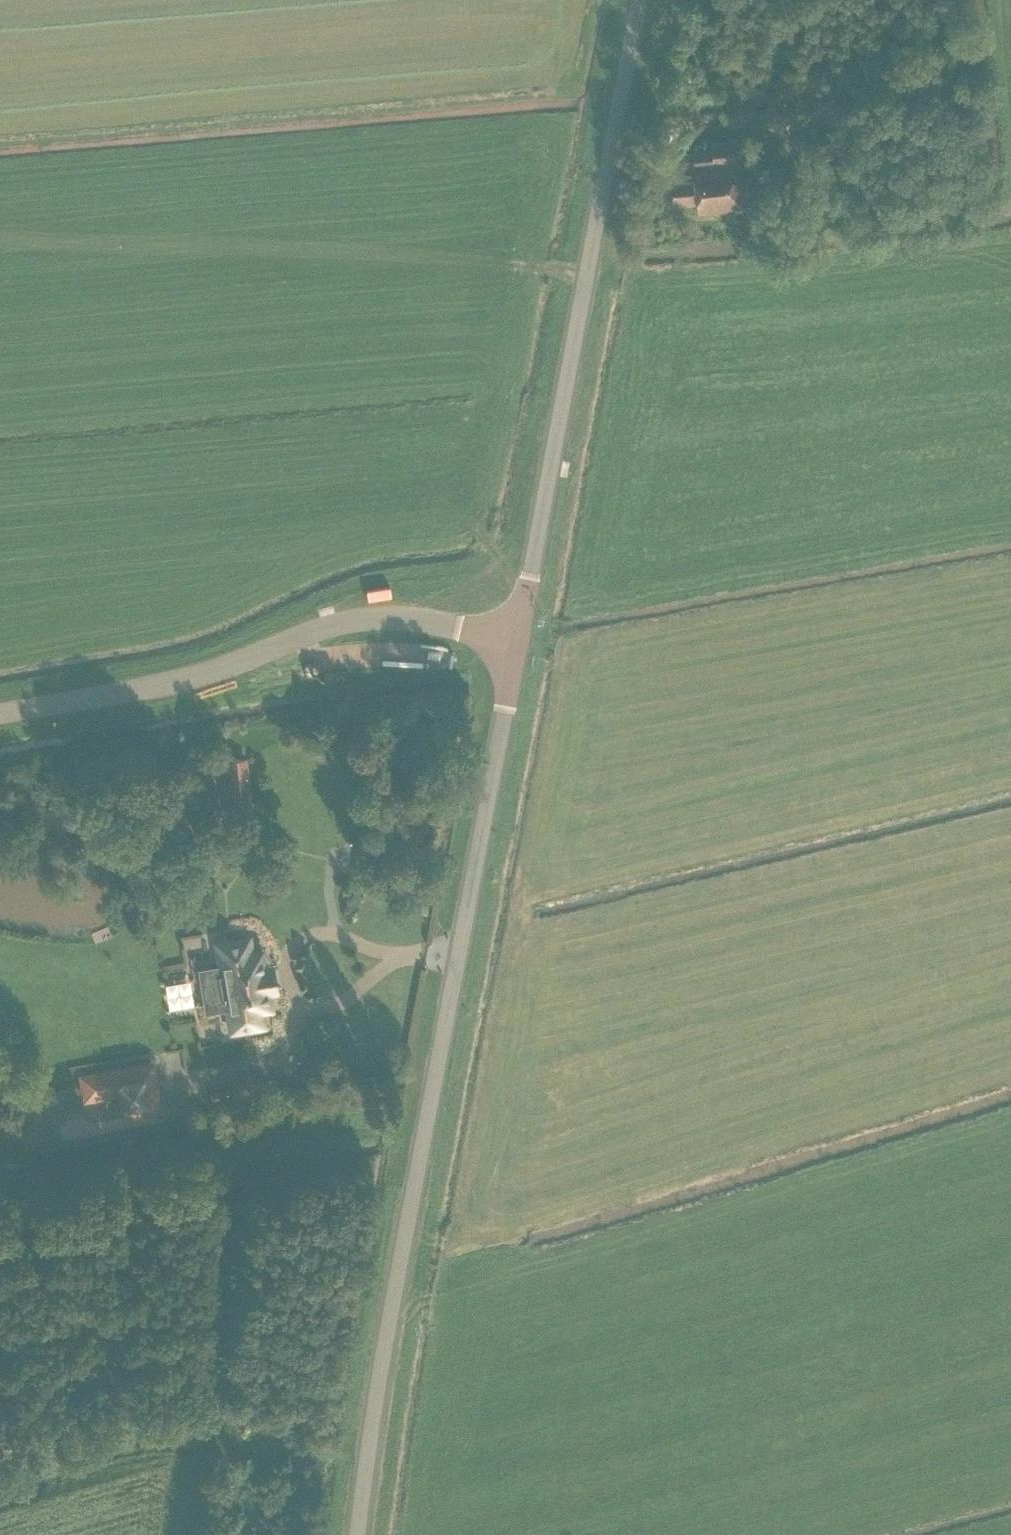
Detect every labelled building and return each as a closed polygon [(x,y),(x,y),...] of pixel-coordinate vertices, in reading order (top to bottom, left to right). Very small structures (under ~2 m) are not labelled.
[(748,202),(740,138),(713,141),(714,149),(694,151),(696,164),(695,164),(696,179),(673,182),(675,199),(681,198),(682,204),(699,202),(700,212),(736,208),(737,216),(749,215),(748,207),(752,206),(752,202),(748,202)] [(226,820),(253,817),(247,757),(226,759),(229,785),(222,786),(226,820)] [(251,953),(248,937),(218,942),(223,972),(209,975),(214,1002),(227,999),(233,1029),(263,1024),(260,1008),(272,1006),(270,990),(277,988),(273,966),(266,967),(263,951),(251,953)] [(160,1110),(152,1063),(81,1075),(86,1098),(121,1093),(125,1116),(160,1110)]
